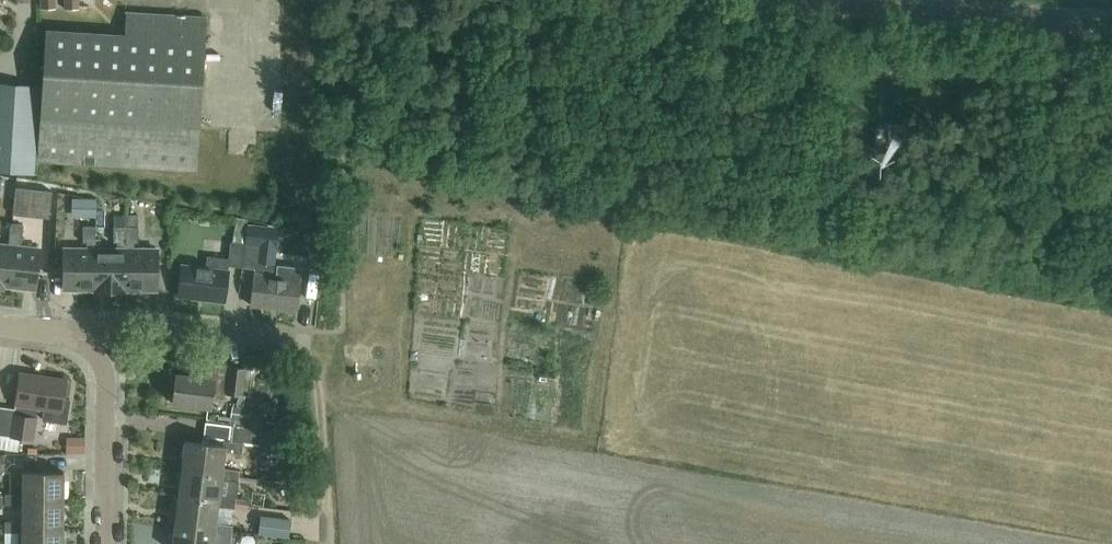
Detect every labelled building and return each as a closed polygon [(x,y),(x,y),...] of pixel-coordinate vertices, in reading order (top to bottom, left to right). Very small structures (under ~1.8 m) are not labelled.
[(78,0),(64,0),(64,9),(78,9),(78,0)] [(38,118),(35,162),(196,170),(198,127),(226,129),(228,106),(199,104),(205,18),(125,13),(123,35),(44,30),(41,86),(38,118)] [(35,162),(38,118),(41,86),(0,83),(0,171),(34,173),(35,162)] [(877,150),(890,150),(891,128),(877,128),(877,150)] [(83,198),(82,217),(96,217),(96,198),(83,198)] [(11,223),(8,245),(4,286),(5,286),(35,289),(40,248),(17,246),(18,239),(22,240),(23,224),(11,223)] [(95,291),(95,248),(96,226),(83,226),(83,242),(87,242),(87,248),(64,248),(63,289),(94,289),(94,291),(95,291)] [(125,291),(126,226),(114,226),(114,242),(117,242),(117,248),(95,248),(95,291),(125,291)] [(126,226),(125,291),(126,291),(126,290),(157,290),(157,249),(134,248),(134,242),(138,242),(138,226),(126,226)] [(243,268),(246,244),(230,242),(228,258),(206,255),(205,267),(181,264),(177,296),(224,302),(228,266),(243,268)] [(5,287),(5,286),(4,286),(8,245),(0,244),(0,287),(5,287)] [(302,267),(256,262),(258,245),(246,244),(243,268),(254,269),(250,305),(296,311),(300,278),(302,267)] [(525,289),(556,293),(559,269),(529,264),(525,289)] [(566,296),(588,301),(594,278),(572,273),(566,296)] [(480,304),(499,299),(493,279),(474,284),(480,304)] [(434,343),(432,354),(459,358),(464,331),(424,325),(421,342),(434,343)] [(175,373),(172,403),(210,408),(211,399),(224,401),(225,393),(242,395),(245,368),(212,364),(210,377),(175,373)] [(454,391),(453,364),(422,365),(423,392),(454,391)] [(20,438),(34,440),(38,416),(36,416),(37,408),(44,409),(43,420),(66,423),(69,400),(63,399),(66,378),(19,371),(15,405),(15,408),(1,406),(0,417),(0,448),(18,451),(20,438)] [(233,423),(248,425),(251,408),(236,405),(233,423)] [(222,468),(223,468),(225,451),(242,454),(243,442),(259,444),(259,443),(286,446),(287,431),(261,428),(248,426),(248,425),(233,423),(230,441),(223,440),(223,444),(184,439),(181,467),(221,473),(222,468)] [(239,470),(223,468),(222,468),(221,473),(181,467),(177,495),(217,500),(218,495),(219,495),(221,479),(238,481),(239,470)] [(275,480),(295,483),(296,473),(276,470),(275,480)] [(63,500),(63,471),(22,471),(21,493),(5,493),(5,494),(0,494),(0,504),(21,504),(21,499),(63,500)] [(216,522),(218,506),(235,508),(236,497),(219,495),(218,495),(217,500),(177,495),(174,522),(214,527),(215,522),(216,522)] [(21,527),(62,527),(63,500),(21,499),(21,504),(21,521),(4,521),(4,532),(21,532),(21,527)] [(291,519),(260,515),(258,533),(289,537),(291,519)] [(216,522),(215,522),(214,527),(174,522),(171,543),(230,543),(233,524),(216,522)] [(21,532),(21,543),(62,543),(62,527),(21,527),(21,532)]
